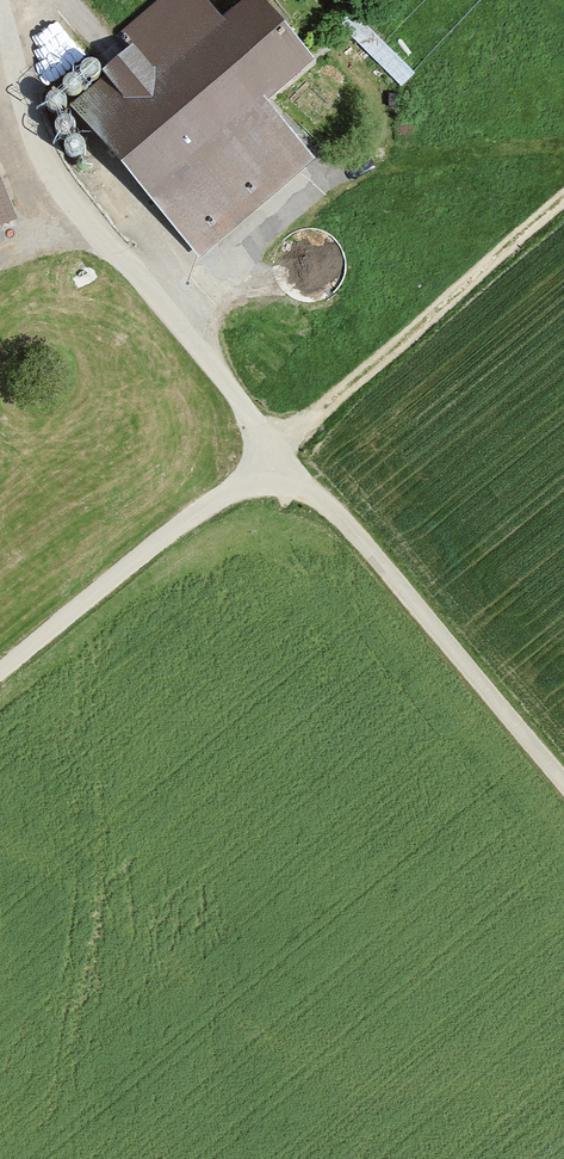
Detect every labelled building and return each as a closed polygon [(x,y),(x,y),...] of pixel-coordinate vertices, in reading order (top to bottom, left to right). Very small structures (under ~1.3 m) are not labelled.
[(206,0),(173,0),(127,40),(144,61),(82,113),(208,262),(324,163),(281,113),(323,77),(265,7),(234,33),(206,0)] [(0,195),(0,221),(9,217),(0,195)]
